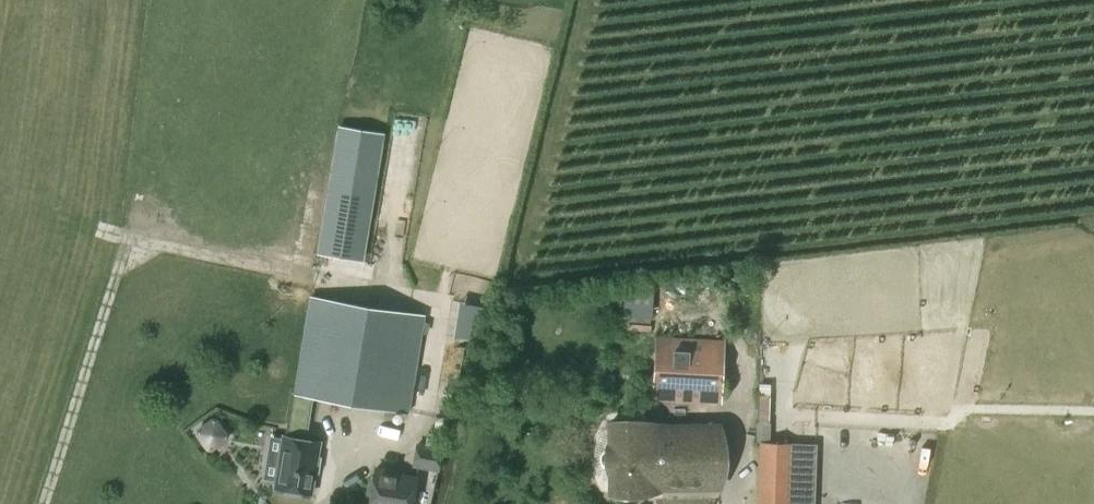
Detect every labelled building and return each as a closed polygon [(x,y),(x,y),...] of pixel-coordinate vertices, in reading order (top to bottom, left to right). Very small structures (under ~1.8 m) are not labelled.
[(328,189),(317,254),(364,261),(385,134),(338,127),(328,186),(328,189)] [(653,282),(633,283),(634,318),(654,318),(653,282)] [(285,437),(305,440),(312,397),(406,412),(422,316),(311,297),(295,392),(292,392),(287,425),(285,437)] [(655,337),(652,398),(719,401),(722,339),(655,337)] [(759,394),(758,420),(769,421),(770,394),(759,394)] [(227,436),(214,419),(197,432),(210,449),(227,436)] [(597,456),(597,457),(597,458),(597,459),(598,460),(598,461),(598,462),(599,463),(600,464),(600,465),(601,465),(602,466),(603,466),(603,467),(604,467),(605,467),(606,467),(606,488),(607,492),(646,492),(646,484),(653,483),(657,487),(721,487),(720,427),(656,427),(653,431),(645,430),(645,422),(606,422),(606,427),(606,447),(605,447),(604,447),(603,448),(602,448),(601,449),(600,450),(599,450),(599,451),(598,452),(598,453),(598,454),(597,455),(597,456)] [(286,490),(285,493),(298,495),(298,492),(310,494),(319,443),(305,440),(285,437),(282,437),(274,488),(286,490)] [(788,443),(758,443),(757,503),(787,503),(788,443)] [(375,469),(373,481),(370,481),(369,487),(372,488),(369,503),(410,503),(415,479),(400,476),(401,473),(375,469)]
